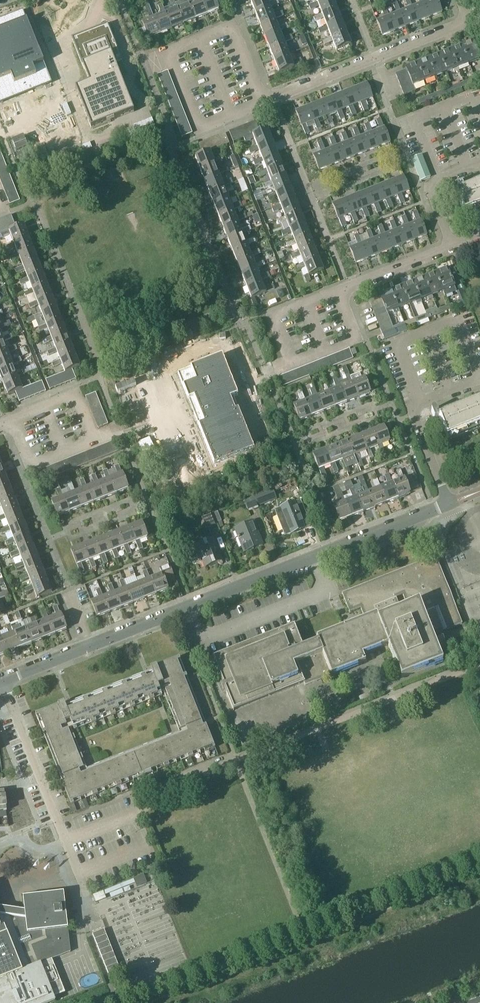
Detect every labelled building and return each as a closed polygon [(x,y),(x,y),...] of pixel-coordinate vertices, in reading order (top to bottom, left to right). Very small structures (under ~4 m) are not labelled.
[(172,28),(184,23),(178,9),(176,3),(175,0),(174,0),(170,2),(172,6),(164,9),(166,13),(172,28)] [(184,23),(195,19),(190,4),(188,0),(182,0),(182,1),(176,3),(178,9),(184,23)] [(195,19),(207,14),(202,0),(197,0),(197,1),(190,4),(195,19)] [(207,14),(219,9),(216,0),(202,0),(207,14)] [(256,13),(271,7),(279,4),(278,0),(277,0),(269,3),(268,0),(255,0),(251,2),(256,13)] [(318,3),(322,14),(338,9),(334,0),(325,0),(318,3)] [(430,17),(442,12),(438,0),(429,0),(424,2),(430,17)] [(413,6),(418,21),(430,17),(424,2),(413,6)] [(162,15),(155,18),(160,32),(172,28),(166,13),(164,9),(163,4),(158,6),(162,15)] [(148,37),(160,32),(155,18),(154,18),(149,5),(145,7),(150,20),(142,23),(145,28),(139,31),(141,37),(147,35),(148,37)] [(401,11),(406,26),(418,21),(413,6),(401,11)] [(260,25),(275,19),(271,7),(256,13),(260,25)] [(327,26),(342,20),(338,9),(322,14),(327,26)] [(0,19),(0,100),(34,86),(35,90),(46,85),(52,83),(25,16),(23,10),(21,11),(0,19)] [(389,16),(395,30),(406,26),(401,11),(389,16)] [(389,16),(377,20),(383,35),(395,30),(389,16)] [(275,19),(260,25),(265,37),(280,31),(275,19)] [(332,38),(347,32),(342,20),(327,26),(332,38)] [(109,26),(73,41),(89,83),(75,88),(91,129),(134,112),(115,64),(122,61),(109,26)] [(270,49),(285,43),(280,31),(265,37),(270,49)] [(347,32),(332,38),(336,50),(352,44),(347,32)] [(461,45),(469,64),(479,59),(479,57),(473,40),(461,45)] [(270,49),(274,61),(290,55),(285,43),(270,49)] [(450,50),(458,68),(469,64),(461,45),(450,50)] [(459,71),(458,68),(450,50),(439,54),(447,73),(453,70),(455,73),(459,71)] [(428,58),(435,77),(447,73),(439,54),(428,58)] [(290,55),(274,61),(279,72),(294,66),(290,55)] [(424,81),(435,77),(428,58),(417,63),(424,81)] [(409,75),(411,80),(413,86),(414,85),(424,81),(417,63),(406,67),(407,69),(409,75)] [(396,73),(398,79),(409,75),(407,69),(396,73)] [(158,75),(160,80),(170,76),(168,71),(158,75)] [(409,75),(398,79),(400,84),(411,80),(409,75)] [(160,80),(162,85),(173,81),(170,76),(160,80)] [(413,86),(411,80),(400,84),(403,90),(413,86)] [(162,85),(164,90),(175,86),(173,81),(162,85)] [(373,98),(367,83),(355,88),(361,102),(373,98)] [(414,85),(413,86),(403,90),(405,95),(416,91),(414,85)] [(177,91),(175,86),(164,90),(167,95),(177,91)] [(361,102),(355,88),(343,92),(349,107),(361,102)] [(167,95),(169,101),(179,97),(177,91),(167,95)] [(349,107),(343,92),(332,97),(337,112),(349,107)] [(169,101),(171,106),(181,102),(179,97),(169,101)] [(337,112),(332,97),(320,101),(326,116),(337,112)] [(326,116),(320,101),(308,106),(314,121),(318,119),(326,116)] [(171,106),(173,111),(183,107),(181,102),(171,106)] [(314,121),(308,106),(296,111),(302,126),(305,134),(310,132),(308,128),(315,125),(315,124),(314,121)] [(173,111),(175,116),(185,112),(183,107),(173,111)] [(175,116),(177,121),(187,117),(185,112),(175,116)] [(177,121),(179,127),(189,122),(187,117),(177,121)] [(136,131),(154,123),(152,118),(134,125),(136,131)] [(260,131),(256,121),(250,123),(254,133),(260,131)] [(179,127),(181,132),(191,128),(189,122),(179,127)] [(254,133),(250,123),(245,125),(249,135),(253,134),(254,133)] [(249,135),(245,125),(240,127),(244,137),(249,135)] [(244,137),(240,127),(235,129),(239,140),(244,137)] [(386,145),(390,143),(390,142),(384,127),(373,131),(378,146),(385,144),(386,145)] [(193,133),(191,128),(181,132),(183,137),(193,133)] [(254,133),(253,134),(257,146),(272,140),(267,128),(260,131),(254,133)] [(239,140),(235,129),(230,131),(234,142),(239,140)] [(367,151),(374,148),(374,149),(379,147),(378,146),(373,131),(361,136),(367,151)] [(225,133),(220,135),(224,146),(229,143),(225,133)] [(219,148),(224,146),(220,135),(215,137),(219,148)] [(361,136),(349,141),(355,156),(362,153),(362,154),(367,152),(367,151),(361,136)] [(214,150),(219,148),(215,137),(210,139),(214,150)] [(210,151),(214,150),(210,139),(204,141),(208,152),(210,151)] [(272,140),(257,146),(262,158),(277,152),(272,140)] [(208,152),(204,141),(199,143),(203,154),(208,152)] [(355,157),(355,156),(349,141),(337,145),(343,160),(350,158),(351,158),(355,157)] [(90,142),(82,145),(85,151),(92,148),(90,142)] [(343,160),(337,145),(325,150),(331,165),(332,165),(339,162),(339,163),(344,161),(343,160)] [(325,150),(313,155),(319,170),(327,167),(327,168),(332,166),(332,165),(331,165),(325,150)] [(203,154),(196,157),(200,169),(215,163),(210,151),(208,152),(203,154)] [(262,158),(267,169),(281,164),(277,152),(262,158)] [(422,155),(413,159),(421,181),(431,177),(422,155)] [(230,157),(235,169),(239,167),(235,156),(230,157)] [(215,163),(200,169),(205,181),(220,175),(225,173),(220,161),(218,162),(215,163)] [(286,175),(281,164),(267,169),(258,173),(260,177),(268,174),(271,181),(286,175)] [(8,169),(0,172),(0,178),(10,174),(8,169)] [(12,179),(10,174),(0,178),(0,179),(2,183),(12,179)] [(220,175),(205,181),(210,193),(224,187),(225,186),(220,175)] [(291,187),(286,175),(271,181),(263,185),(265,189),(273,185),(276,193),(291,187)] [(398,195),(409,191),(404,176),(392,181),(398,195)] [(14,185),(12,179),(2,183),(4,189),(14,185)] [(244,179),(238,181),(240,187),(246,185),(244,179)] [(398,195),(392,181),(380,185),(386,200),(390,199),(398,195)] [(449,189),(451,196),(456,194),(464,214),(479,208),(479,184),(456,194),(454,187),(453,187),(453,186),(452,185),(451,185),(450,185),(449,186),(449,187),(448,188),(449,189)] [(6,194),(16,190),(14,185),(4,189),(6,194)] [(368,190),(374,205),(378,203),(386,200),(380,185),(368,190)] [(224,187),(210,193),(214,204),(225,200),(229,198),(237,195),(236,191),(227,194),(224,187)] [(295,199),(291,187),(276,193),(281,205),(295,199)] [(16,190),(6,194),(8,199),(18,195),(16,190)] [(374,205),(368,190),(356,195),(362,209),(366,208),(374,205)] [(20,200),(18,195),(8,199),(10,204),(20,200)] [(344,199),(350,214),(354,212),(362,209),(356,195),(344,199)] [(225,200),(214,204),(219,216),(225,213),(234,210),(229,198),(225,200)] [(300,211),(295,199),(281,205),(285,217),(300,211)] [(344,199),(333,204),(338,218),(350,214),(344,199)] [(225,213),(219,216),(223,228),(225,227),(239,222),(247,219),(245,214),(237,217),(234,210),(225,213)] [(285,217),(290,228),(305,223),(300,211),(285,217)] [(11,229),(16,227),(11,215),(6,217),(7,219),(11,229)] [(9,230),(11,229),(7,219),(6,217),(0,219),(1,221),(6,232),(9,230)] [(415,240),(427,235),(421,220),(409,225),(415,240)] [(225,227),(223,228),(225,232),(228,240),(243,234),(239,222),(225,227)] [(309,234),(305,223),(290,228),(295,240),(309,234)] [(14,242),(28,236),(24,224),(16,227),(11,229),(9,230),(11,235),(14,242)] [(397,230),(403,245),(415,240),(409,225),(397,230)] [(386,234),(392,249),(403,245),(397,230),(386,234)] [(243,234),(228,240),(233,251),(248,245),(243,234)] [(309,234),(295,240),(299,252),(300,252),(314,246),(309,234)] [(374,239),(380,254),(392,249),(386,234),(374,239)] [(18,254),(33,248),(28,236),(14,242),(18,254)] [(362,243),(368,258),(380,254),(374,239),(362,243)] [(350,248),(356,263),(368,258),(362,243),(350,248)] [(248,245),(233,251),(237,263),(252,257),(248,245)] [(304,264),(319,258),(314,246),(300,252),(299,252),(291,255),(293,260),(301,256),(304,264)] [(23,266),(38,260),(33,248),(18,254),(20,258),(23,266)] [(252,257),(237,263),(242,275),(257,269),(252,257)] [(304,264),(309,276),(324,270),(319,258),(304,264)] [(28,278),(43,272),(38,260),(23,266),(15,269),(16,273),(25,270),(28,278)] [(447,268),(436,272),(443,291),(445,296),(456,292),(453,284),(457,283),(453,271),(449,272),(447,268)] [(257,269),(242,275),(247,286),(262,280),(257,269)] [(47,283),(43,272),(28,278),(19,281),(21,285),(29,282),(32,289),(47,283)] [(436,272),(424,277),(432,296),(443,291),(436,272)] [(432,296),(424,277),(414,281),(421,300),(427,297),(429,300),(433,298),(432,296)] [(262,280),(247,286),(252,298),(266,292),(262,280)] [(421,300),(414,281),(402,286),(410,304),(416,302),(417,305),(422,303),(421,300)] [(52,295),(47,283),(32,289),(34,293),(37,301),(52,295)] [(398,309),(399,309),(410,304),(402,286),(391,290),(398,309)] [(463,289),(457,292),(463,309),(470,306),(463,289)] [(381,297),(383,302),(385,307),(387,313),(393,311),(395,314),(400,312),(399,309),(398,309),(391,290),(380,294),(381,297)] [(39,305),(42,313),(56,307),(52,295),(37,301),(39,305)] [(383,302),(381,297),(370,301),(372,307),(383,302)] [(383,302),(372,307),(374,312),(385,307),(383,302)] [(61,319),(56,307),(42,313),(27,319),(29,323),(35,320),(38,328),(43,326),(46,325),(61,319)] [(385,307),(374,312),(376,317),(387,313),(385,307)] [(434,316),(439,314),(437,309),(436,307),(426,311),(428,319),(434,316)] [(387,313),(376,317),(378,323),(389,318),(387,313)] [(11,325),(10,321),(4,323),(1,315),(0,316),(0,330),(11,325)] [(390,318),(389,318),(378,323),(380,328),(392,324),(390,318)] [(51,336),(66,330),(61,319),(46,325),(48,329),(51,336)] [(401,324),(393,327),(394,329),(383,334),(385,340),(407,331),(406,327),(404,323),(401,324)] [(392,324),(380,328),(383,334),(394,329),(393,327),(392,324)] [(56,348),(70,342),(66,330),(51,336),(53,341),(56,348)] [(4,341),(12,338),(11,334),(3,337),(0,331),(0,343),(4,341)] [(0,343),(0,357),(9,353),(4,341),(0,343)] [(57,352),(60,360),(75,354),(70,342),(56,348),(57,352)] [(344,350),(349,361),(354,359),(350,348),(344,350)] [(344,350),(339,352),(343,363),(349,361),(344,350)] [(343,363),(339,352),(334,354),(338,365),(343,363)] [(0,357),(0,370),(13,365),(9,353),(0,357)] [(72,369),(80,366),(75,354),(60,360),(65,372),(67,371),(72,369)] [(334,354),(329,356),(333,367),(338,365),(334,354)] [(234,397),(238,395),(223,355),(178,373),(188,400),(194,398),(198,410),(193,412),(214,465),(255,449),(234,397)] [(333,367),(329,356),(324,358),(328,369),(333,367)] [(324,358),(319,361),(323,371),(328,369),(324,358)] [(323,371),(319,361),(313,363),(318,373),(323,371)] [(313,363),(308,365),(312,375),(318,373),(313,363)] [(0,370),(0,376),(3,383),(18,377),(13,365),(0,370)] [(312,375),(308,365),(303,367),(307,377),(312,375)] [(307,377),(303,367),(298,369),(302,379),(307,377)] [(67,371),(71,382),(76,380),(72,369),(67,371)] [(298,369),(293,371),(297,381),(302,379),(298,369)] [(359,397),(371,393),(365,377),(364,377),(361,369),(357,371),(360,379),(353,382),(359,397)] [(66,384),(71,382),(67,371),(65,372),(62,374),(66,384)] [(297,381),(293,371),(288,373),(292,383),(297,381)] [(288,373),(283,375),(287,385),(292,383),(288,373)] [(60,386),(66,384),(62,374),(56,376),(60,386)] [(341,387),(347,402),(359,397),(353,382),(349,374),(345,375),(348,384),(341,387)] [(287,385),(283,375),(277,377),(281,387),(287,385)] [(56,376),(51,378),(55,388),(60,386),(56,376)] [(18,377),(3,383),(8,395),(16,392),(21,390),(22,389),(23,389),(18,377)] [(50,390),(55,388),(51,378),(46,380),(50,390)] [(42,381),(37,384),(41,394),(46,392),(42,381)] [(35,396),(41,394),(37,384),(31,386),(35,396)] [(30,398),(35,396),(31,386),(26,388),(30,398)] [(335,407),(347,402),(341,387),(329,391),(335,407)] [(21,390),(25,400),(30,398),(26,388),(23,389),(22,389),(21,390)] [(20,402),(25,400),(21,390),(16,392),(20,402)] [(318,396),(324,411),(335,407),(329,391),(318,396)] [(86,396),(88,402),(98,398),(96,392),(86,396)] [(306,400),(312,416),(324,411),(318,396),(306,400)] [(100,403),(98,398),(88,402),(90,407),(100,403)] [(294,405),(300,421),(312,416),(306,400),(294,405)] [(432,412),(435,419),(439,418),(447,438),(479,425),(479,402),(440,417),(436,410),(436,409),(435,409),(434,409),(433,409),(432,410),(432,411),(432,412)] [(90,407),(92,412),(102,408),(100,403),(90,407)] [(104,414),(102,408),(92,412),(94,418),(104,414)] [(94,418),(96,423),(106,419),(104,414),(94,418)] [(106,419),(96,423),(98,428),(108,424),(107,422),(106,419)] [(390,441),(384,426),(372,431),(378,446),(381,454),(385,453),(382,444),(390,441)] [(378,446),(372,431),(360,436),(366,451),(378,446)] [(366,451),(360,436),(349,440),(355,455),(366,451)] [(355,455),(349,440),(337,445),(343,460),(348,473),(350,472),(348,467),(358,464),(356,459),(354,455),(355,455)] [(109,443),(113,453),(119,451),(115,441),(109,443)] [(113,453),(109,443),(104,445),(108,455),(113,453)] [(103,457),(108,455),(104,445),(99,447),(103,457)] [(343,460),(337,445),(325,450),(331,465),(343,460)] [(103,457),(99,447),(94,449),(98,459),(103,457)] [(93,461),(98,459),(94,449),(89,451),(93,461)] [(325,450),(313,454),(319,469),(331,465),(325,450)] [(93,461),(89,451),(84,453),(88,463),(93,461)] [(83,465),(88,463),(84,453),(79,455),(83,465)] [(83,465),(79,455),(74,457),(78,467),(83,465)] [(72,469),(78,467),(74,457),(68,459),(72,469)] [(72,469),(68,459),(63,461),(67,471),(72,469)] [(62,473),(67,471),(63,461),(58,463),(62,473)] [(62,473),(58,463),(53,465),(57,475),(62,473)] [(52,477),(57,475),(53,465),(48,467),(52,477)] [(52,477),(48,467),(43,469),(47,479),(52,477)] [(42,481),(47,479),(43,469),(38,471),(42,481)] [(99,482),(105,497),(117,493),(111,478),(110,478),(107,469),(103,471),(105,476),(106,480),(99,482)] [(117,493),(129,488),(123,473),(111,478),(117,493)] [(10,486),(6,474),(0,476),(0,490),(10,486)] [(405,478),(393,483),(399,498),(406,495),(406,496),(411,494),(410,493),(411,493),(405,478)] [(354,488),(350,480),(345,482),(349,490),(354,488)] [(88,487),(93,502),(105,497),(99,482),(88,487)] [(387,503),(387,502),(394,500),(399,499),(399,498),(393,483),(381,487),(387,503)] [(357,497),(363,512),(364,512),(371,509),(371,510),(376,508),(375,507),(369,492),(366,484),(362,485),(363,488),(355,491),(357,497)] [(339,485),(333,487),(336,495),(342,493),(339,485)] [(15,497),(10,486),(0,490),(0,503),(15,497)] [(76,492),(82,507),(93,502),(88,487),(76,492)] [(375,507),(382,504),(383,505),(388,503),(387,502),(387,503),(381,487),(369,492),(375,507)] [(352,516),(359,514),(364,512),(363,512),(357,497),(355,491),(354,488),(350,490),(352,494),(344,497),(346,501),(352,516)] [(64,496),(70,511),(82,507),(76,492),(64,496)] [(264,504),(260,495),(260,494),(254,496),(258,506),(264,504)] [(64,496),(52,501),(57,516),(70,511),(64,496)] [(244,500),(248,510),(249,512),(259,508),(258,506),(254,496),(244,500)] [(20,509),(15,497),(0,503),(0,504),(4,515),(20,509)] [(301,500),(275,510),(285,537),(311,527),(301,500)] [(334,506),(340,521),(347,518),(348,519),(352,517),(352,516),(346,501),(334,506)] [(24,521),(20,509),(4,515),(0,517),(0,522),(6,519),(9,527),(24,521)] [(224,526),(222,521),(218,511),(214,513),(217,522),(218,522),(220,528),(224,526)] [(218,524),(217,522),(214,513),(206,516),(199,519),(204,530),(218,524)] [(14,539),(29,533),(24,521),(9,527),(1,530),(2,534),(11,531),(14,539)] [(136,542),(148,537),(142,522),(130,527),(136,542)] [(254,522),(235,529),(244,553),(263,545),(254,522)] [(136,542),(130,527),(118,531),(124,546),(136,542)] [(124,546),(118,531),(107,536),(112,551),(124,546)] [(18,550),(34,544),(29,533),(14,539),(5,542),(7,546),(15,543),(18,550)] [(112,551),(107,536),(95,541),(101,556),(112,551)] [(222,562),(213,539),(196,546),(199,552),(197,553),(201,563),(203,562),(205,568),(222,562)] [(101,556),(95,541),(83,545),(89,560),(101,556)] [(23,562),(38,556),(34,544),(18,550),(10,554),(12,558),(20,555),(23,562)] [(89,560),(83,545),(71,550),(77,565),(89,560)] [(28,574),(43,568),(38,556),(23,562),(28,574)] [(443,662),(432,636),(447,631),(462,624),(436,556),(342,593),(350,612),(361,608),(365,618),(316,638),(318,641),(304,647),(295,625),(212,657),(234,711),(304,683),(305,686),(366,663),(360,648),(385,638),(401,679),(443,662)] [(160,568),(162,574),(150,578),(156,593),(168,588),(166,584),(175,581),(169,565),(160,568)] [(32,586),(48,580),(43,568),(28,574),(19,577),(21,581),(29,578),(32,586)] [(139,583),(144,598),(156,593),(150,578),(139,583)] [(52,592),(48,580),(32,586),(37,598),(52,592)] [(127,588),(133,602),(144,598),(139,583),(127,588)] [(115,592),(121,607),(133,602),(127,588),(115,592)] [(103,597),(109,612),(121,607),(115,592),(103,597)] [(103,597),(92,602),(97,616),(109,612),(103,597)] [(55,634),(67,629),(61,614),(57,606),(53,607),(56,616),(49,619),(55,634)] [(37,623),(43,638),(55,634),(49,619),(37,623)] [(25,628),(32,643),(43,638),(37,623),(25,628)] [(14,633),(20,648),(32,643),(25,628),(14,633)] [(2,637),(8,652),(20,648),(14,633),(2,637)] [(177,717),(174,718),(176,723),(179,730),(202,721),(185,678),(188,677),(180,657),(151,668),(153,672),(161,693),(162,696),(161,693),(167,691),(169,697),(166,698),(169,703),(171,702),(177,717)] [(152,697),(161,693),(153,672),(76,703),(66,707),(74,727),(83,724),(84,726),(85,726),(84,724),(91,721),(92,723),(97,721),(96,719),(110,713),(111,715),(116,714),(115,711),(130,705),(131,708),(136,706),(135,703),(149,698),(150,700),(155,698),(153,699),(152,697)] [(74,727),(66,707),(65,704),(64,702),(36,713),(44,733),(46,733),(63,776),(86,767),(83,759),(84,759),(82,754),(79,755),(73,741),(76,740),(74,735),(71,736),(69,729),(74,727)] [(62,781),(71,804),(74,803),(73,801),(92,793),(93,796),(98,794),(97,791),(116,784),(117,786),(122,784),(121,782),(140,774),(141,777),(146,775),(145,772),(164,765),(165,767),(170,765),(169,763),(187,755),(188,758),(193,756),(192,753),(211,746),(212,749),(215,747),(206,724),(62,781)] [(137,886),(146,882),(143,875),(134,879),(137,886)] [(104,891),(93,895),(96,902),(106,898),(104,891)] [(23,897),(25,911),(0,907),(0,1002),(50,1002),(56,1000),(55,997),(65,992),(52,959),(71,952),(64,892),(23,897)] [(93,934),(109,974),(120,970),(104,930),(93,934)]
